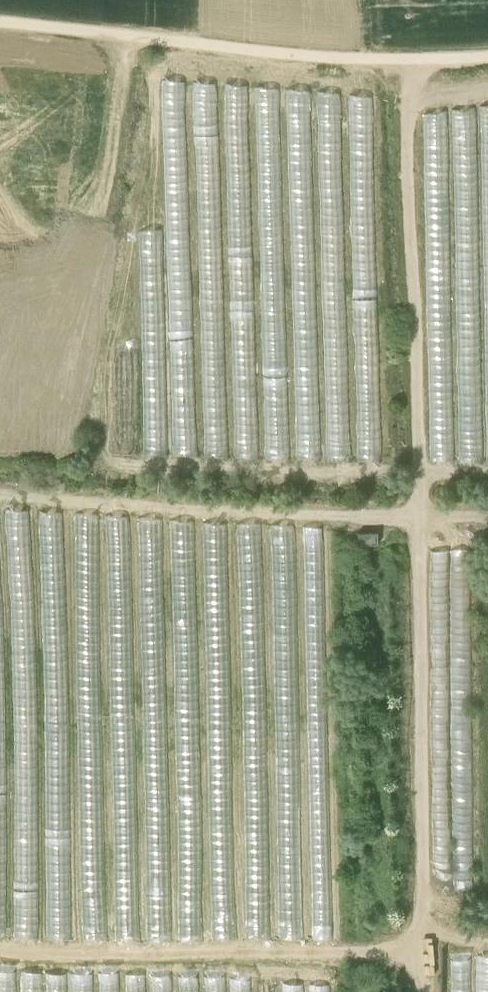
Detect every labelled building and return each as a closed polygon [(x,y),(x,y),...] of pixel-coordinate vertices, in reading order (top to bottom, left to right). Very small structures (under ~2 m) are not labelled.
[(164,78),(165,106),(186,105),(185,78),(164,78)] [(459,343),(462,459),(482,458),(479,358),(469,358),(468,343),(459,343)] [(438,457),(452,457),(449,356),(434,357),(438,457)] [(381,457),(378,358),(357,358),(360,458),(381,457)] [(237,454),(258,454),(256,382),(236,383),(237,454)] [(321,455),(318,383),(311,383),(312,399),(298,400),(301,456),(321,455)] [(206,394),(208,453),(228,453),(226,394),(206,394)] [(335,395),(328,395),(329,458),(351,457),(349,410),(336,411),(335,395)] [(268,456),(289,456),(288,401),(267,402),(268,456)] [(196,452),(197,408),(177,408),(176,451),(196,452)] [(147,451),(167,451),(167,420),(148,420),(147,451)] [(357,529),(357,543),(378,542),(377,528),(357,529)] [(462,596),(470,596),(470,547),(446,547),(446,579),(463,580),(462,596)] [(39,934),(39,901),(19,901),(19,934),(39,934)] [(330,983),(313,984),(313,991),(330,991),(330,983)]
